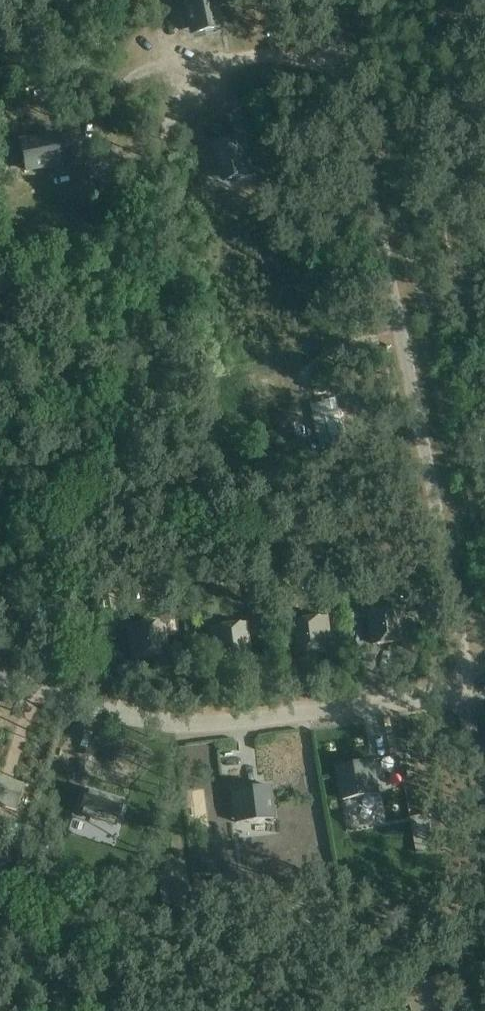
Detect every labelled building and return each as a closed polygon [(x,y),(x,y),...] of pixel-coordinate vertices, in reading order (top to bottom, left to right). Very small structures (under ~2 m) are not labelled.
[(220,28),(214,0),(182,0),(189,36),(220,28)] [(25,173),(67,165),(61,133),(19,142),(25,173)] [(216,143),(224,181),(252,176),(243,137),(216,143)] [(312,403),(313,442),(337,441),(336,402),(312,403)] [(374,645),(409,640),(404,606),(370,611),(374,645)] [(297,654),(332,650),(328,617),(293,621),(297,654)] [(215,661),(250,657),(246,624),(230,625),(230,619),(222,620),(223,626),(211,628),(215,661)] [(149,657),(167,655),(163,623),(129,627),(131,648),(147,645),(149,657)] [(372,761),(339,767),(345,800),(378,794),(372,761)] [(274,818),(270,786),(233,790),(237,823),(274,818)] [(84,795),(78,816),(112,826),(118,805),(84,795)] [(414,847),(432,843),(426,815),(409,818),(414,847)]
